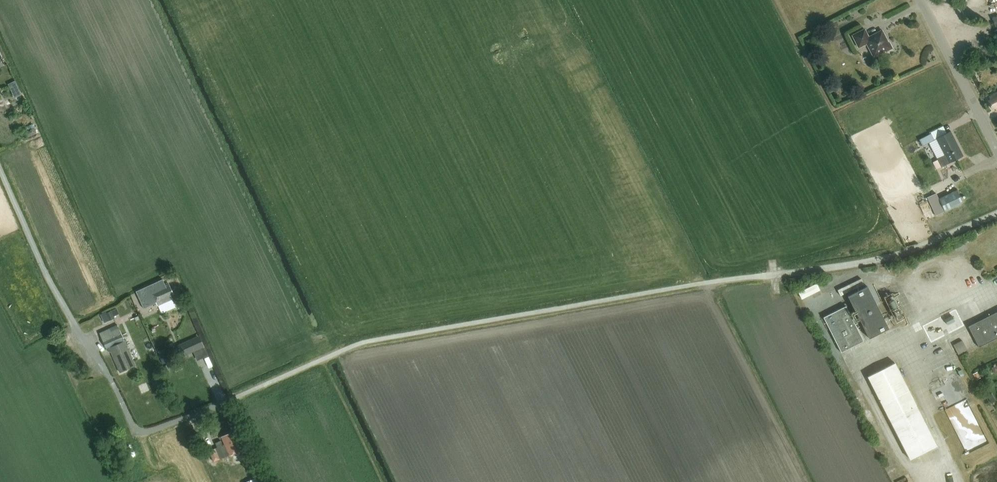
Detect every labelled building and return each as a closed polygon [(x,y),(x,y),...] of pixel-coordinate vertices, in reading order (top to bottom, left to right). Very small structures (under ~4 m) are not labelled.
[(887,52),(892,49),(889,43),(888,43),(882,31),(869,37),(864,29),(852,36),(858,48),(867,44),(873,57),(886,51),(887,52)] [(18,87),(11,91),(15,98),(22,94),(18,87)] [(990,98),(991,100),(989,102),(993,110),(996,108),(996,110),(996,94),(990,98)] [(951,131),(936,139),(944,156),(949,164),(964,156),(951,131)] [(931,134),(919,140),(922,146),(934,140),(931,134)] [(915,152),(922,166),(928,164),(921,149),(915,152)] [(944,156),(937,159),(942,168),(949,164),(944,156)] [(958,189),(940,198),(946,210),(964,202),(958,189)] [(946,212),(940,199),(938,194),(928,199),(936,216),(946,212)] [(841,295),(864,284),(861,279),(838,290),(841,295)] [(163,280),(137,292),(144,308),(157,303),(158,305),(172,299),(171,296),(174,294),(169,283),(165,285),(163,280)] [(802,299),(820,290),(817,283),(799,292),(802,299)] [(869,339),(889,329),(867,287),(848,297),(869,339)] [(841,353),(864,341),(846,306),(823,318),(841,353)] [(112,311),(106,313),(109,321),(115,319),(114,316),(112,311)] [(996,339),(996,312),(968,327),(979,348),(996,339)] [(952,316),(944,319),(947,325),(954,321),(952,316)] [(934,319),(937,329),(931,331),(933,339),(948,335),(942,317),(934,319)] [(120,373),(136,366),(118,326),(99,334),(105,346),(107,346),(108,346),(120,373)] [(200,336),(178,345),(183,357),(205,347),(200,336)] [(962,340),(953,345),(958,355),(967,351),(962,340)] [(163,349),(157,351),(163,364),(169,361),(163,349)] [(910,460),(937,446),(895,363),(868,377),(910,460)] [(958,393),(965,390),(959,378),(953,381),(958,393)] [(991,394),(986,397),(989,403),(994,401),(991,394)] [(219,457),(228,453),(229,455),(244,449),(237,434),(234,435),(232,432),(221,437),(224,444),(223,445),(221,440),(215,443),(217,447),(209,451),(214,462),(220,459),(219,457)]
